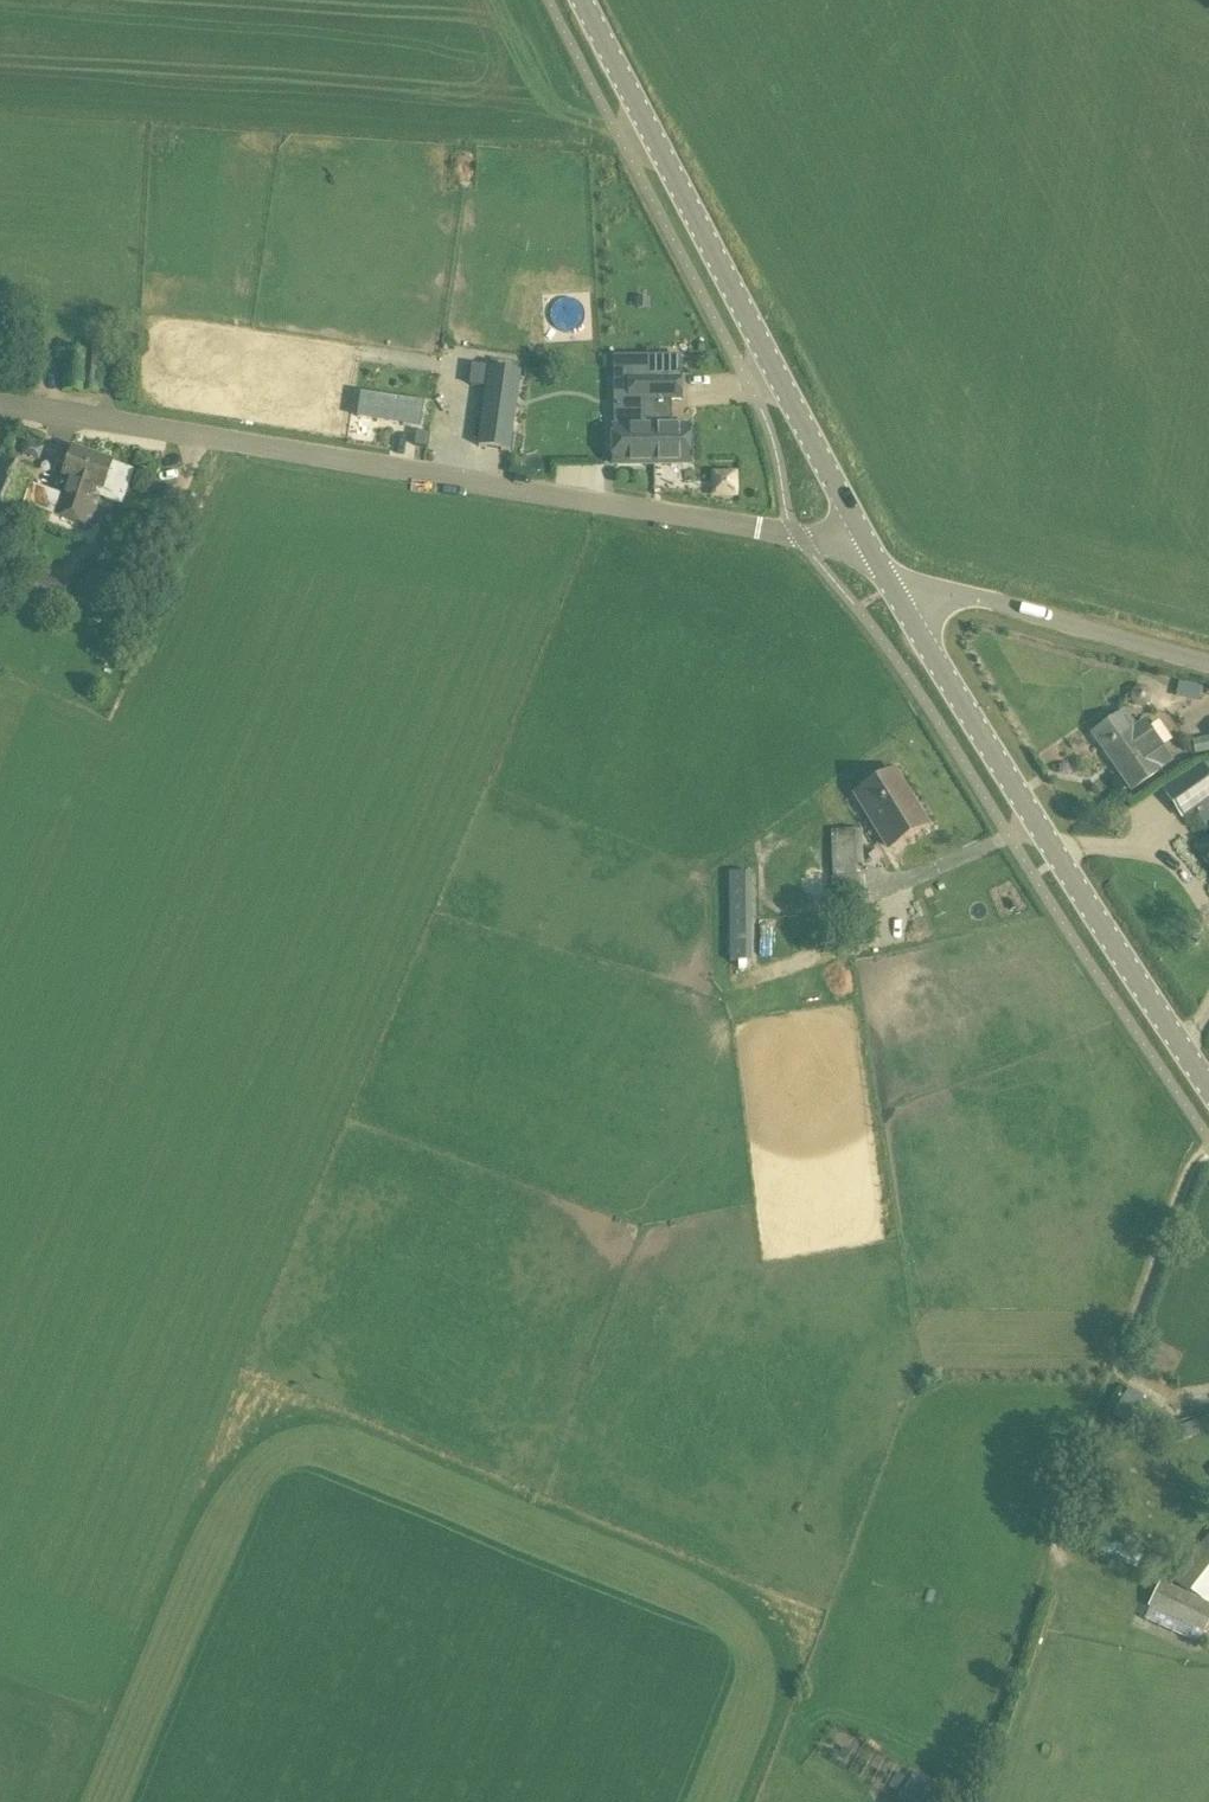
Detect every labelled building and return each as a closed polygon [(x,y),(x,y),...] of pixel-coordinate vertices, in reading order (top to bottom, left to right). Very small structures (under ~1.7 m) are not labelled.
[(14,357),(33,354),(31,340),(12,343),(14,357)] [(628,397),(628,399),(671,399),(671,401),(681,401),(680,357),(628,357),(628,397)] [(488,369),(472,367),(469,385),(485,387),(488,369)] [(509,453),(521,373),(488,369),(485,387),(476,449),(509,453)] [(368,405),(431,414),(433,394),(371,387),(368,405)] [(612,432),(612,466),(689,465),(689,425),(671,425),(671,401),(671,399),(628,399),(628,397),(613,398),(614,432),(612,432)] [(417,433),(414,448),(428,450),(430,436),(417,433)] [(72,449),(59,489),(77,494),(81,482),(103,490),(101,499),(122,506),(134,471),(113,464),(113,463),(72,449)] [(30,485),(20,514),(32,518),(35,510),(51,514),(92,528),(101,499),(103,490),(81,482),(77,494),(59,489),(57,494),(30,485)] [(57,615),(68,586),(55,582),(59,572),(31,562),(18,602),(57,615)] [(1147,689),(1138,687),(1131,692),(1129,700),(1134,708),(1143,709),(1150,705),(1151,696),(1147,689)] [(1136,729),(1126,714),(1094,736),(1112,763),(1113,762),(1132,789),(1171,763),(1144,723),(1136,729)] [(1208,801),(1208,775),(1201,764),(1162,791),(1182,820),(1208,801)] [(910,807),(891,775),(857,795),(888,849),(927,826),(914,805),(910,807)] [(835,922),(861,921),(860,906),(866,906),(863,830),(831,831),(835,922)] [(1197,849),(1208,867),(1208,841),(1197,849)] [(1113,1416),(1147,1438),(1163,1413),(1146,1402),(1147,1401),(1130,1390),(1113,1416)] [(1172,1582),(1189,1595),(1208,1568),(1208,1535),(1172,1582)] [(1148,1608),(1203,1634),(1208,1621),(1208,1605),(1160,1582),(1148,1608)] [(905,1788),(897,1801),(929,1801),(905,1788)]
